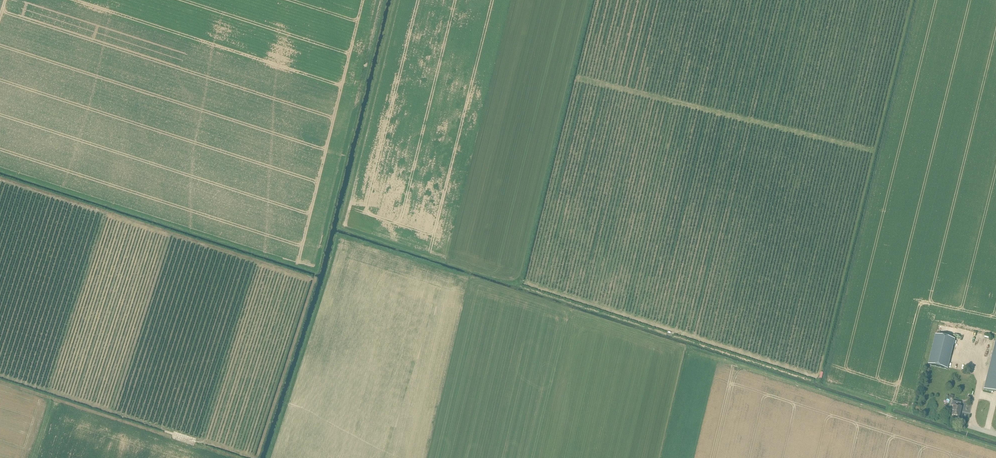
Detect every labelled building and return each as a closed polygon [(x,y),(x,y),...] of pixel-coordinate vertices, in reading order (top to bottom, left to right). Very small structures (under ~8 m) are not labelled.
[(962,334),(958,333),(937,328),(932,353),(952,358),(951,361),(949,360),(948,364),(950,365),(955,366),(962,334)] [(984,390),(995,393),(995,339),(984,390)] [(951,415),(955,416),(959,417),(962,407),(961,407),(961,403),(952,401),(952,405),(953,405),(951,415)]
